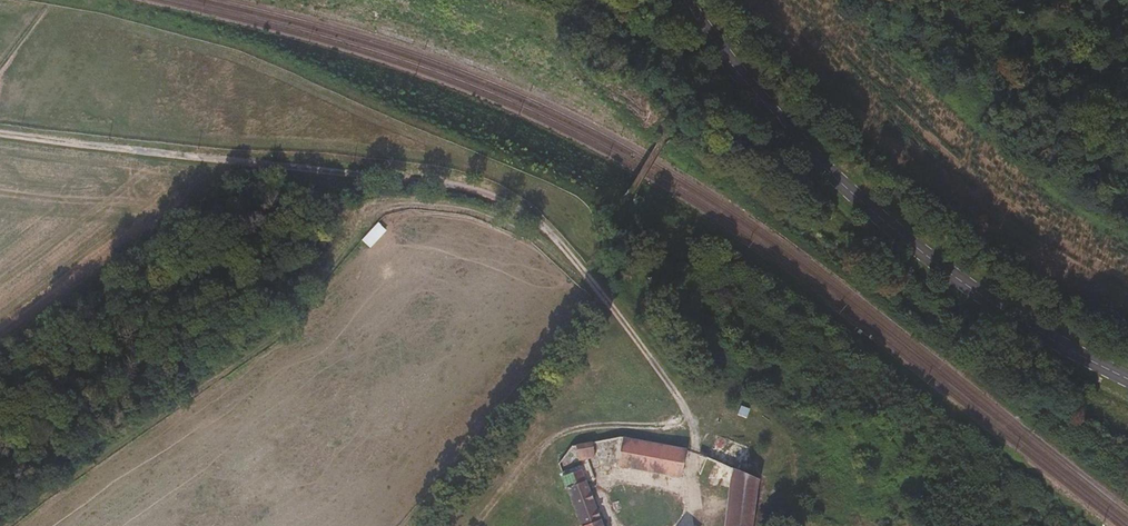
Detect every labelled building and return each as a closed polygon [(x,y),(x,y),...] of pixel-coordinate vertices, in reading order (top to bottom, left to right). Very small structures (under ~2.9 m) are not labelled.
[(685,450),(622,437),(616,466),(680,479),(685,450)] [(593,457),(590,444),(574,448),(580,460),(593,457)] [(731,490),(733,469),(706,456),(705,479),(731,490)] [(581,466),(560,474),(580,525),(603,525),(581,466)] [(760,482),(733,469),(731,490),(727,525),(754,525),(760,482)]
